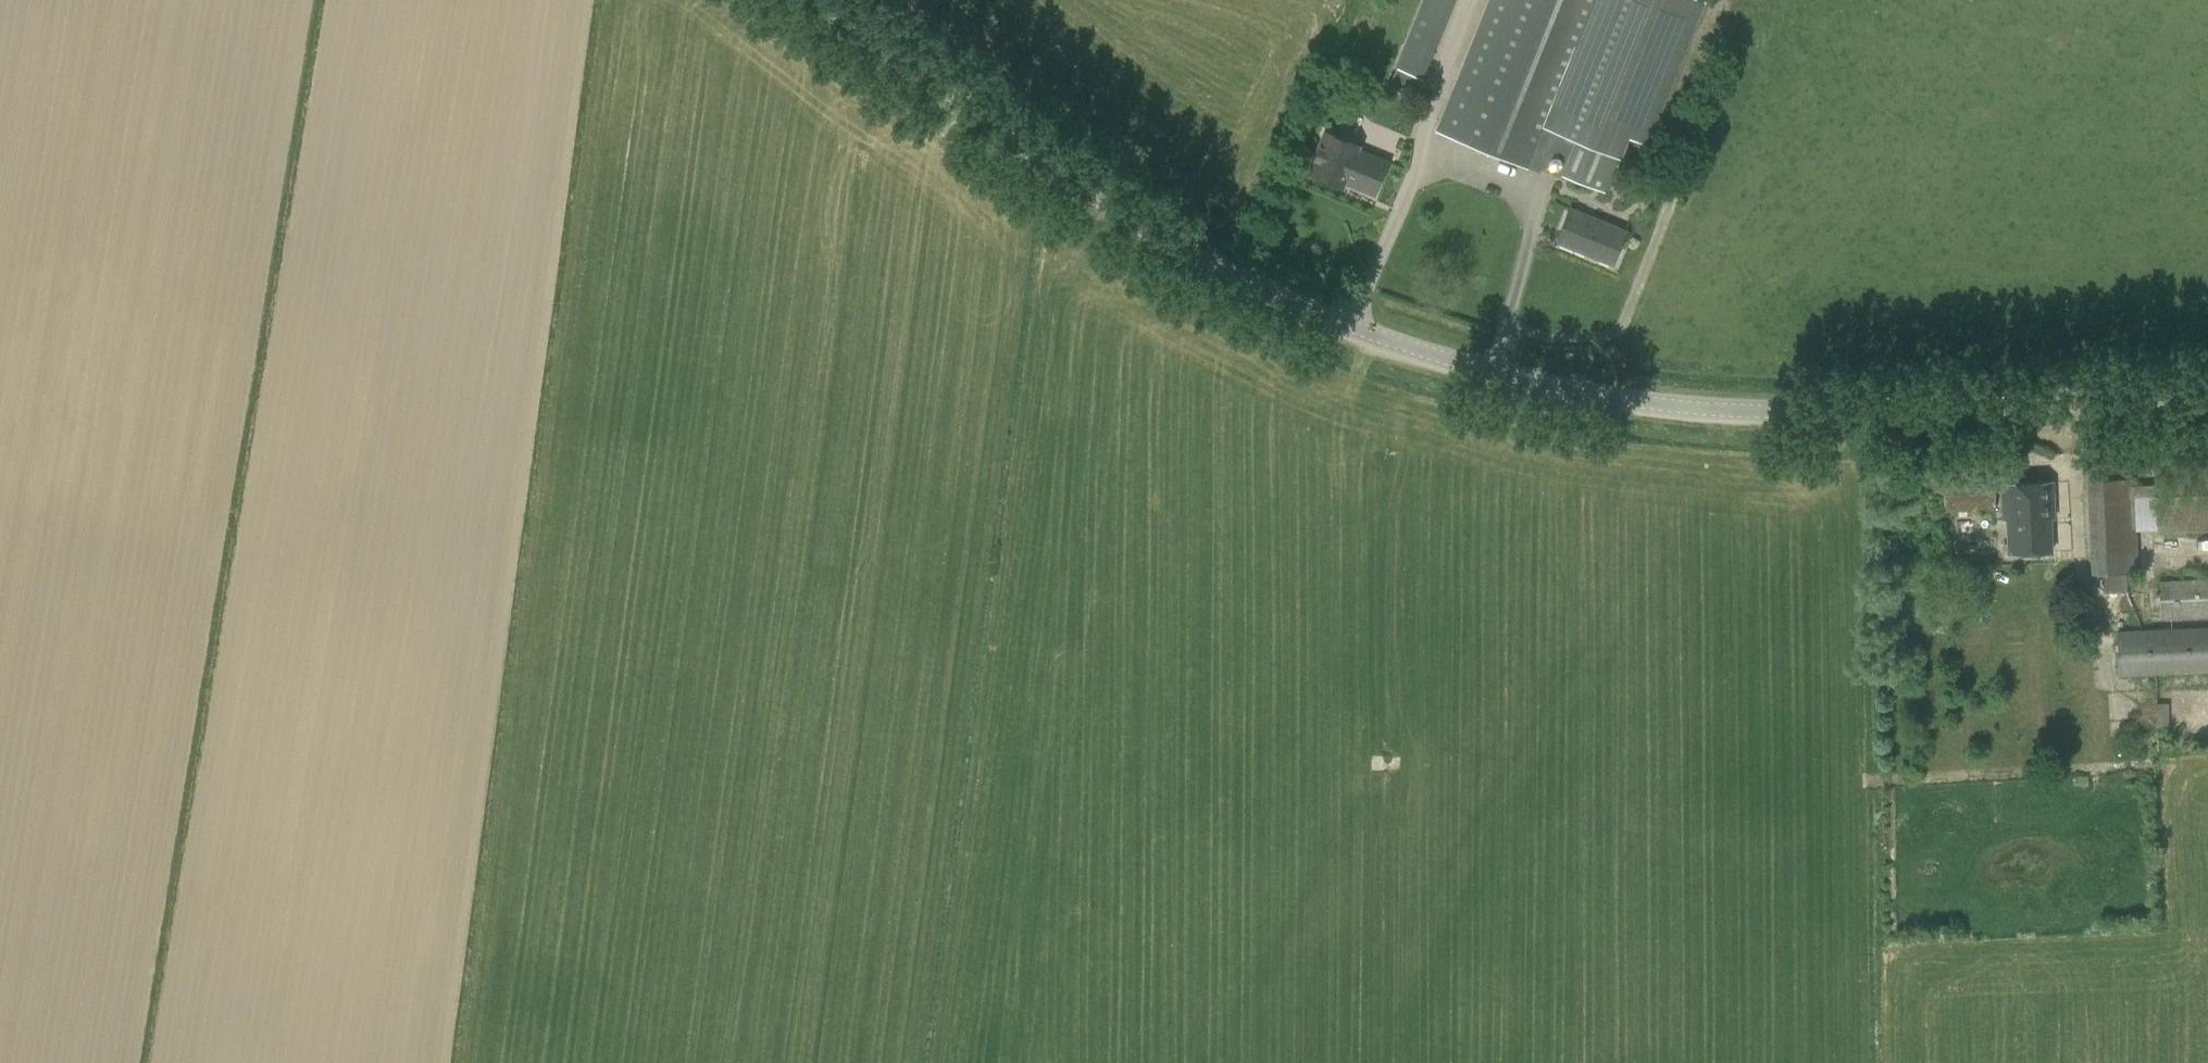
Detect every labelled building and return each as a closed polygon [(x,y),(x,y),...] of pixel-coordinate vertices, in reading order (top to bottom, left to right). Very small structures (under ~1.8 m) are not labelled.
[(1452,0),(1422,0),(1389,85),(1414,95),(1421,78),(1422,78),(1452,0)] [(1561,174),(1605,192),(1628,133),(1648,141),(1704,2),(1698,0),(1487,0),(1435,130),(1539,171),(1540,169),(1560,177),(1561,174)] [(1373,192),(1387,160),(1357,148),(1359,143),(1325,129),(1308,171),(1342,185),(1344,180),(1373,192)] [(1569,208),(1556,240),(1611,262),(1624,230),(1569,208)] [(2153,457),(2154,483),(2134,484),(2134,477),(2086,479),(2089,573),(2102,573),(2103,592),(2126,591),(2125,572),(2138,571),(2136,526),(2133,526),(2132,497),(2154,496),(2155,533),(2207,531),(2207,455),(2153,457)] [(1943,475),(1944,512),(1995,509),(1993,473),(1943,475)] [(2051,482),(2002,483),(2003,519),(2007,519),(2008,552),(2050,550),(2049,518),(2052,518),(2051,482)] [(2207,615),(2207,578),(2158,580),(2159,617),(2207,615)] [(2207,671),(2207,626),(2115,630),(2117,675),(2207,671)]
